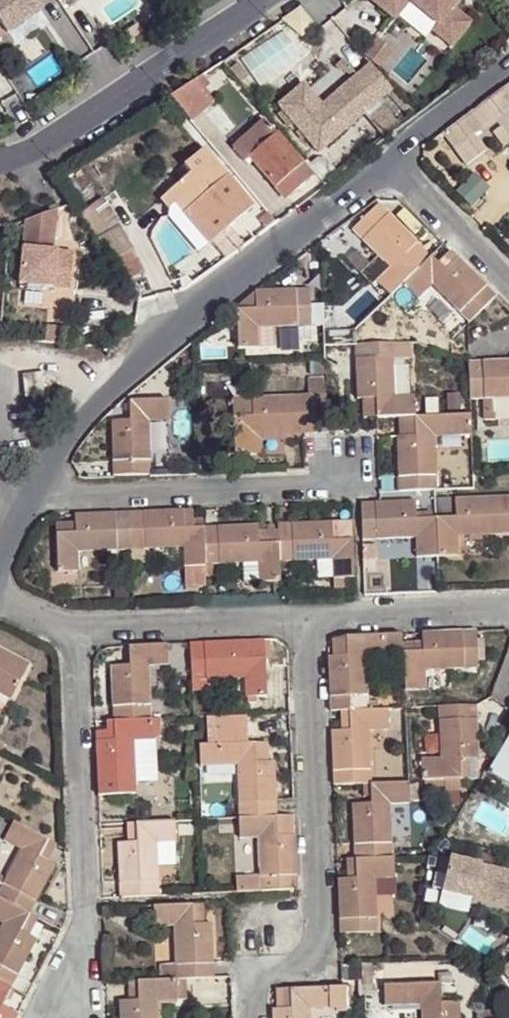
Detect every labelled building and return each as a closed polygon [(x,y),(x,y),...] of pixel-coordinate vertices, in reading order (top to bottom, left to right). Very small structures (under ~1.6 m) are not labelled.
[(8,34),(43,11),(39,6),(47,0),(0,0),(0,23),(8,34)] [(393,21),(407,3),(435,25),(431,31),(450,46),(455,40),(469,22),(450,8),(456,0),(365,0),(393,21)] [(228,55),(219,61),(221,63),(222,62),(227,68),(233,62),(228,55)] [(343,59),(336,66),(346,78),(354,71),(343,59)] [(233,62),(227,68),(230,71),(237,80),(246,73),(235,60),(233,62)] [(392,89),(371,64),(357,76),(361,82),(350,91),(345,86),(322,106),(304,84),(279,105),(318,151),(392,89)] [(211,65),(180,87),(183,89),(216,71),(211,65)] [(508,101),(508,75),(496,84),(508,101)] [(357,76),(345,86),(350,91),(361,82),(357,76)] [(439,129),(453,147),(508,103),(508,101),(496,84),(439,129)] [(186,116),(192,124),(205,113),(183,89),(170,97),(186,116)] [(166,110),(162,102),(148,111),(152,118),(166,110)] [(293,210),(321,189),(272,135),(240,161),(252,174),(256,171),(293,210)] [(179,209),(188,222),(211,247),(245,217),(249,223),(257,216),(203,152),(182,169),(191,181),(163,205),(171,215),(179,209)] [(115,188),(96,203),(114,226),(133,212),(115,188)] [(404,253),(415,241),(418,238),(413,234),(379,202),(353,229),(381,256),(390,265),(376,280),(388,292),(389,293),(401,281),(417,264),(404,253)] [(96,203),(80,216),(113,260),(124,276),(140,299),(160,296),(164,296),(130,247),(114,226),(96,203)] [(57,209),(26,220),(19,284),(70,289),(73,252),(53,250),(57,209)] [(181,227),(188,222),(179,209),(171,215),(181,227)] [(267,230),(277,223),(269,215),(261,221),(267,230)] [(428,253),(415,241),(404,253),(417,264),(422,260),(428,253)] [(182,281),(188,288),(239,250),(233,243),(222,251),(182,281)] [(435,246),(429,253),(443,267),(449,261),(435,246)] [(422,260),(417,264),(401,281),(413,295),(428,281),(468,321),(474,316),(496,296),(455,254),(452,257),(449,261),(443,267),(429,253),(428,253),(422,260)] [(390,265),(381,256),(364,275),(384,296),(388,292),(376,280),(390,265)] [(315,328),(314,323),(314,291),(258,294),(258,310),(238,312),(240,350),(261,349),(261,331),(308,327),(315,328)] [(321,324),(314,323),(315,328),(308,327),(309,345),(322,344),(321,324)] [(355,339),(358,393),(376,394),(376,413),(398,413),(416,412),(417,391),(394,392),(393,339),(355,339)] [(491,359),(469,360),(470,397),(483,395),(484,417),(508,415),(508,358),(491,359)] [(311,396),(328,395),(327,374),(311,376),(311,396)] [(45,396),(44,375),(22,376),(23,397),(45,396)] [(446,409),(463,408),(463,392),(445,392),(446,409)] [(376,394),(358,393),(359,414),(376,413),(376,394)] [(252,416),(231,417),(233,458),(255,458),(254,437),(306,435),(307,430),(330,428),(328,395),(311,396),(252,399),(252,416)] [(150,474),(148,421),(168,420),(166,399),(130,400),(130,422),(110,423),(112,477),(150,474)] [(232,401),(231,417),(252,416),(252,399),(232,401)] [(469,407),(463,408),(446,409),(416,412),(417,431),(397,433),(399,487),(436,484),(433,431),(472,430),(471,414),(471,406),(469,407)] [(398,413),(397,433),(417,431),(416,412),(398,413)] [(437,515),(452,514),(452,495),(436,495),(437,515)] [(438,554),(461,555),(459,534),(508,531),(508,496),(498,496),(459,499),(459,514),(452,514),(437,515),(438,554)] [(418,557),(438,554),(437,515),(419,517),(418,501),(362,504),(364,540),(417,537),(418,557)] [(187,569),(207,566),(204,529),(187,530),(187,518),(187,512),(129,515),(131,550),(186,548),(187,569)] [(78,554),(131,550),(129,515),(75,519),(76,537),(54,539),(57,574),(80,572),(78,554)] [(187,530),(204,529),(204,517),(187,518),(187,530)] [(279,543),(280,562),(334,560),(335,577),(355,576),(353,536),(333,537),(332,529),(332,521),(279,523),(279,531),(279,543)] [(204,529),(207,566),(259,564),(259,583),(281,581),(280,562),(279,543),(261,544),(261,532),(260,525),(204,529)] [(333,537),(353,536),(352,527),(332,529),(333,537)] [(279,531),(261,532),(261,544),(279,543),(279,531)] [(115,587),(116,598),(129,598),(128,586),(115,587)] [(348,709),(368,709),(366,654),(386,653),(404,651),(406,690),(426,690),(425,671),(478,669),(478,650),(486,650),(484,637),(478,637),(478,631),(423,633),(423,644),(403,645),(402,634),(386,634),(346,637),(346,654),(340,655),(329,655),(332,710),(342,710),(348,709)] [(267,641),(192,644),(193,681),(247,680),(247,697),(269,696),(267,641)] [(112,666),(113,722),(151,720),(149,665),(167,665),(166,644),(129,646),(130,666),(112,666)] [(24,680),(33,661),(0,645),(0,669),(24,680)] [(13,701),(24,680),(0,669),(0,693),(13,701)] [(480,705),(439,707),(442,761),(424,762),(425,782),(463,780),(463,777),(477,777),(477,759),(482,759),(480,705)] [(388,709),(368,709),(348,709),(349,729),(342,729),(332,729),(334,784),(366,783),(372,783),(370,728),(389,728),(388,709)] [(208,718),(210,745),(243,744),(241,717),(208,718)] [(136,795),(136,780),(134,740),(152,740),(151,720),(113,722),(114,742),(107,742),(96,742),(98,797),(136,795)] [(488,770),(508,782),(508,735),(488,770)] [(134,740),(136,780),(152,779),(152,740),(134,740)] [(271,765),(262,765),(251,765),(251,745),(243,744),(210,745),(198,745),(199,766),(235,765),(238,821),(274,820),(271,765)] [(251,765),(262,765),(261,745),(251,745),(251,765)] [(409,782),(372,783),(372,796),(372,805),(354,806),(356,860),(393,858),(392,806),(410,805),(409,782)] [(275,837),(274,820),(238,821),(239,840),(259,840),(260,891),(296,891),(293,837),(275,837)] [(33,915),(58,868),(49,864),(42,860),(51,842),(18,823),(7,842),(23,852),(0,894),(0,897),(33,915)] [(139,844),(132,845),(120,845),(121,899),(159,897),(155,843),(175,843),(175,823),(139,825),(139,844)] [(131,826),(132,845),(139,844),(139,825),(131,826)] [(42,860),(49,864),(59,846),(51,842),(42,860)] [(449,856),(442,891),(471,897),(508,906),(508,870),(491,866),(489,871),(480,869),(481,864),(449,856)] [(394,879),(393,858),(356,860),(357,878),(350,878),(337,879),(340,933),(378,931),(376,881),(394,879)] [(471,897),(442,891),(438,905),(467,911),(471,897)] [(33,915),(0,897),(0,920),(6,924),(0,934),(0,982),(13,989),(40,940),(32,936),(24,932),(33,915)] [(175,981),(190,980),(212,978),(209,925),(200,925),(190,925),(190,910),(190,906),(151,908),(152,927),(172,927),(174,963),(175,981)] [(190,925),(200,925),(199,909),(190,910),(190,925)] [(41,919),(33,915),(24,932),(32,936),(41,919)] [(164,963),(165,981),(175,981),(174,963),(164,963)] [(158,1002),(191,1000),(190,980),(175,981),(165,981),(137,982),(138,1001),(129,1001),(120,1003),(120,1017),(158,1017),(158,1002)] [(0,982),(0,1017),(19,1017),(22,1014),(5,1006),(13,989),(0,982)] [(128,983),(129,1001),(138,1001),(137,982),(128,983)] [(458,1003),(443,1003),(441,985),(384,987),(384,1006),(420,1005),(421,1017),(459,1017),(458,1003)] [(328,989),(330,1011),(345,1010),(344,988),(328,989)] [(308,1012),(330,1011),(328,989),(278,991),(278,1011),(272,1011),(272,1017),(309,1017),(308,1012)]
